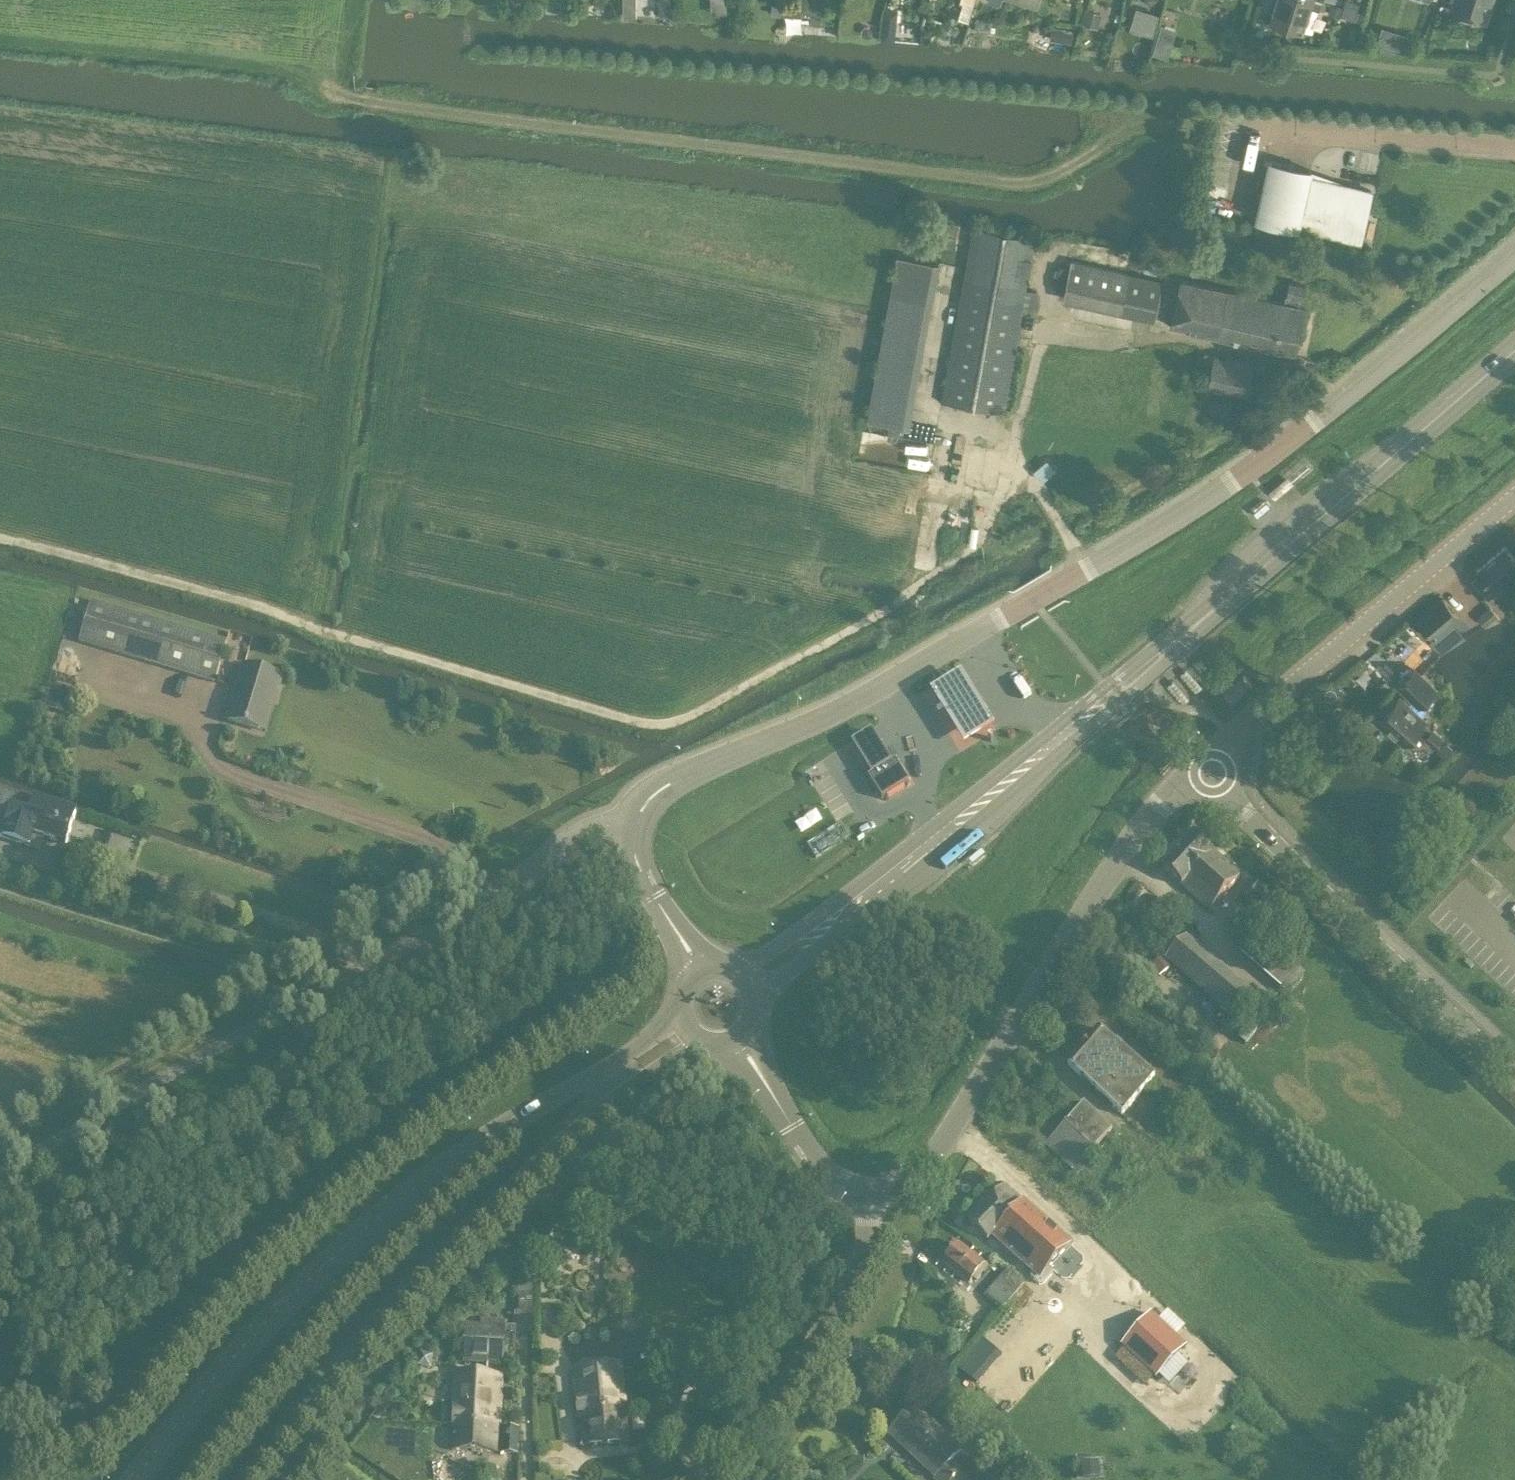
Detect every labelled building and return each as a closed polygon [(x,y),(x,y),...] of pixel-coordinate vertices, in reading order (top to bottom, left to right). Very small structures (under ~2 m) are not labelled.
[(636,14),(636,0),(623,0),(623,14),(636,14)] [(958,17),(968,19),(974,0),(960,0),(963,1),(958,17)] [(1310,6),(1319,9),(1321,0),(1276,0),(1269,22),(1303,31),(1310,6)] [(1344,6),(1356,10),(1359,1),(1355,0),(1346,0),(1344,6)] [(1451,9),(1485,20),(1486,16),(1490,14),(1492,8),(1490,4),(1491,0),(1454,0),(1451,9)] [(780,5),(780,2),(772,2),(771,13),(779,14),(780,5)] [(1153,34),(1159,13),(1136,6),(1129,27),(1153,34)] [(1342,9),(1330,6),(1328,12),(1340,15),(1342,9)] [(1356,10),(1344,6),(1341,14),(1353,19),(1356,10)] [(1102,12),(1085,7),(1081,21),(1098,26),(1102,12)] [(881,38),(894,40),(894,39),(897,9),(884,8),(881,38)] [(1052,28),(1051,35),(1071,38),(1072,31),(1052,28)] [(1172,44),(1156,39),(1152,54),(1168,58),(1172,44)] [(1269,159),(1256,217),(1298,227),(1298,226),(1360,240),(1372,190),(1310,175),(1311,169),(1269,159)] [(1003,411),(1035,238),(973,227),(942,400),(1003,411)] [(1157,311),(1163,280),(1071,258),(1066,288),(1157,311)] [(1145,270),(1155,272),(1158,262),(1147,259),(1145,270)] [(1181,278),(1171,325),(1294,353),(1305,306),(1297,305),(1299,296),(1303,297),(1306,284),(1289,281),(1284,302),(1181,278)] [(1206,386),(1245,395),(1253,363),(1205,351),(1203,360),(1212,362),(1206,386)] [(1047,459),(1034,470),(1042,479),(1055,469),(1047,459)] [(960,516),(957,540),(966,541),(969,517),(960,516)] [(1474,579),(1485,592),(1491,587),(1490,585),(1514,564),(1514,557),(1505,545),(1476,570),(1480,574),(1474,579)] [(1443,598),(1418,619),(1434,637),(1430,641),(1438,650),(1440,653),(1465,636),(1463,633),(1453,621),(1459,616),(1443,598)] [(215,683),(228,643),(92,603),(80,643),(215,683)] [(1491,606),(1478,617),(1485,624),(1497,614),(1491,606)] [(244,667),(227,721),(259,731),(269,698),(276,700),(282,679),(244,667)] [(1398,697),(1379,716),(1405,741),(1415,729),(1421,734),(1434,746),(1442,738),(1432,729),(1406,705),(1413,697),(1420,703),(1434,687),(1413,668),(1399,684),(1408,693),(1401,700),(1398,697)] [(961,674),(929,693),(962,747),(993,729),(961,674)] [(1231,702),(1252,684),(1243,674),(1223,692),(1231,702)] [(74,699),(50,692),(45,710),(69,717),(74,699)] [(872,776),(893,763),(872,730),(851,743),(872,776)] [(1446,742),(1438,750),(1446,757),(1453,749),(1446,742)] [(872,776),(868,778),(882,800),(909,783),(895,761),(893,763),(872,776)] [(4,839),(30,848),(34,836),(66,846),(77,816),(36,802),(5,792),(5,793),(8,794),(0,816),(0,838),(4,839)] [(1193,835),(1163,869),(1182,887),(1209,912),(1242,876),(1213,851),(1193,835)] [(1241,896),(1251,904),(1263,892),(1253,882),(1241,896)] [(1237,951),(1286,993),(1288,995),(1306,974),(1255,930),(1237,951)] [(1231,1018),(1252,995),(1187,937),(1166,960),(1231,1018)] [(1160,976),(1169,968),(1162,959),(1152,966),(1160,976)] [(1256,996),(1242,1011),(1252,1020),(1266,1005),(1256,996)] [(1098,1030),(1068,1066),(1122,1116),(1155,1078),(1121,1048),(1121,1049),(1098,1030)] [(1084,1104),(1045,1146),(1078,1176),(1098,1154),(1094,1150),(1112,1130),(1084,1104)] [(1070,1244),(1004,1185),(969,1223),(988,1241),(992,1237),(1032,1273),(1030,1275),(1031,1278),(1039,1285),(1043,1285),(1053,1274),(1053,1271),(1049,1268),(1070,1244)] [(959,1245),(944,1265),(969,1285),(973,1279),(977,1282),(983,1274),(984,1275),(989,1269),(984,1265),(959,1245)] [(550,1260),(547,1263),(546,1271),(549,1275),(553,1275),(556,1272),(557,1263),(554,1260),(550,1260)] [(1024,1287),(1007,1271),(986,1295),(1004,1310),(1009,1304),(1024,1287)] [(1124,1347),(1115,1357),(1145,1385),(1154,1376),(1156,1378),(1172,1393),(1201,1363),(1185,1347),(1150,1315),(1122,1345),(1124,1347)] [(463,1363),(476,1364),(502,1366),(505,1328),(466,1325),(463,1363)] [(629,1352),(653,1349),(652,1331),(627,1334),(629,1352)] [(721,1376),(718,1355),(680,1361),(684,1382),(721,1376)] [(578,1414),(626,1409),(621,1363),(573,1368),(578,1414)] [(499,1428),(501,1376),(455,1372),(453,1425),(499,1428)] [(893,1430),(940,1474),(935,1479),(952,1479),(960,1472),(951,1463),(961,1452),(914,1408),(893,1430)] [(581,1447),(629,1442),(626,1409),(578,1414),(581,1447)] [(498,1453),(499,1428),(453,1425),(452,1451),(498,1453)] [(518,1454),(519,1430),(503,1429),(502,1453),(518,1454)] [(1098,1464),(1082,1465),(1082,1479),(1099,1479),(1098,1464)]
